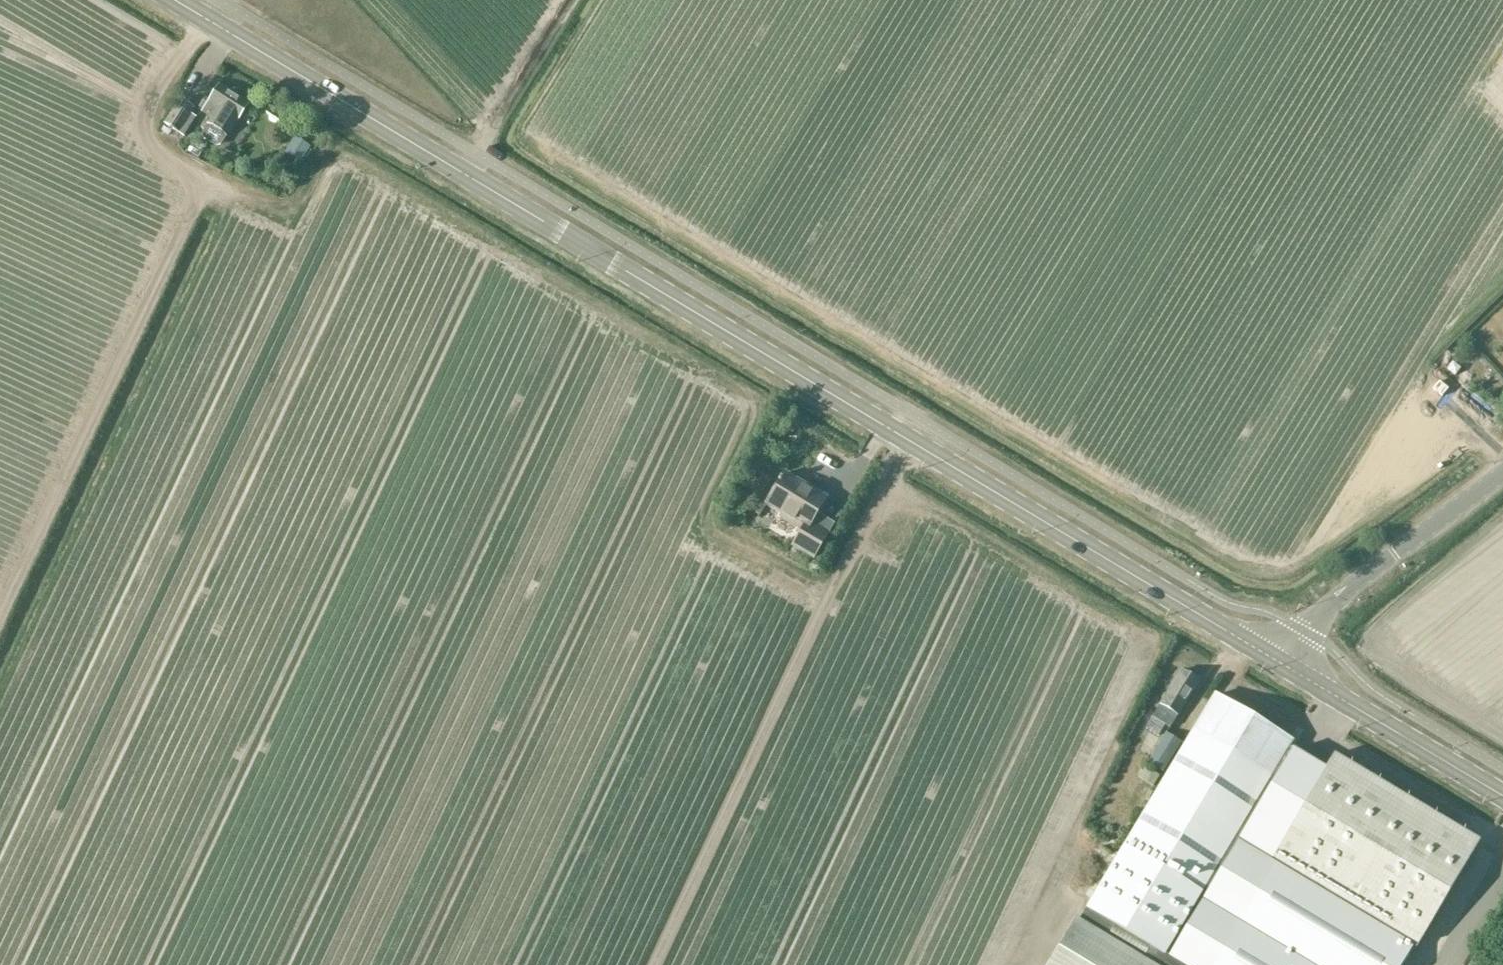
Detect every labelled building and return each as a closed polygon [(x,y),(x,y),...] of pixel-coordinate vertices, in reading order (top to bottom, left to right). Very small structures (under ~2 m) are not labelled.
[(220,84),(210,99),(206,96),(199,108),(202,110),(201,112),(211,118),(207,124),(227,137),(237,121),(237,122),(249,104),(220,84)] [(196,108),(180,99),(164,124),(185,137),(197,118),(192,114),(196,108)] [(311,147),(295,137),(284,153),(301,164),(311,147)] [(1453,361),(1448,369),(1455,374),(1461,367),(1453,361)] [(786,474),(766,507),(779,515),(778,518),(800,531),(791,546),(813,559),(828,534),(833,524),(816,513),(825,498),(786,474)] [(1177,716),(1178,716),(1200,681),(1180,669),(1159,705),(1160,705),(1145,728),(1158,736),(1165,725),(1170,728),(1177,716)] [(1184,745),(1158,788),(1144,810),(1085,909),(1080,920),(1077,918),(1048,964),(1401,964),(1412,946),(1416,949),(1477,845),(1332,759),(1315,788),(1277,766),(1293,742),(1214,695),(1184,745)] [(1166,733),(1148,761),(1163,771),(1181,743),(1166,733)]
